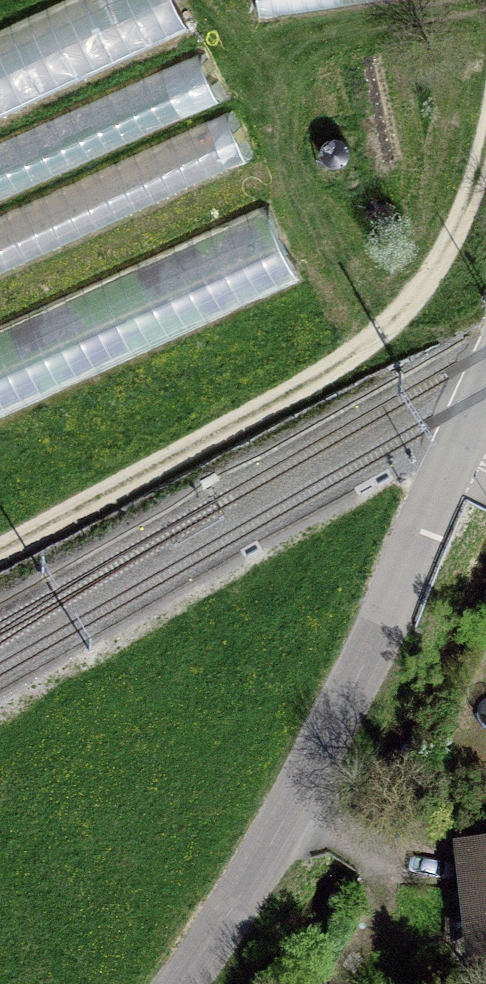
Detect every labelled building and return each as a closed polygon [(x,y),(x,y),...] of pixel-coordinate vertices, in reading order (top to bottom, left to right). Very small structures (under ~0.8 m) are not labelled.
[(477,952),(485,951),(485,849),(467,852),(477,952)]
